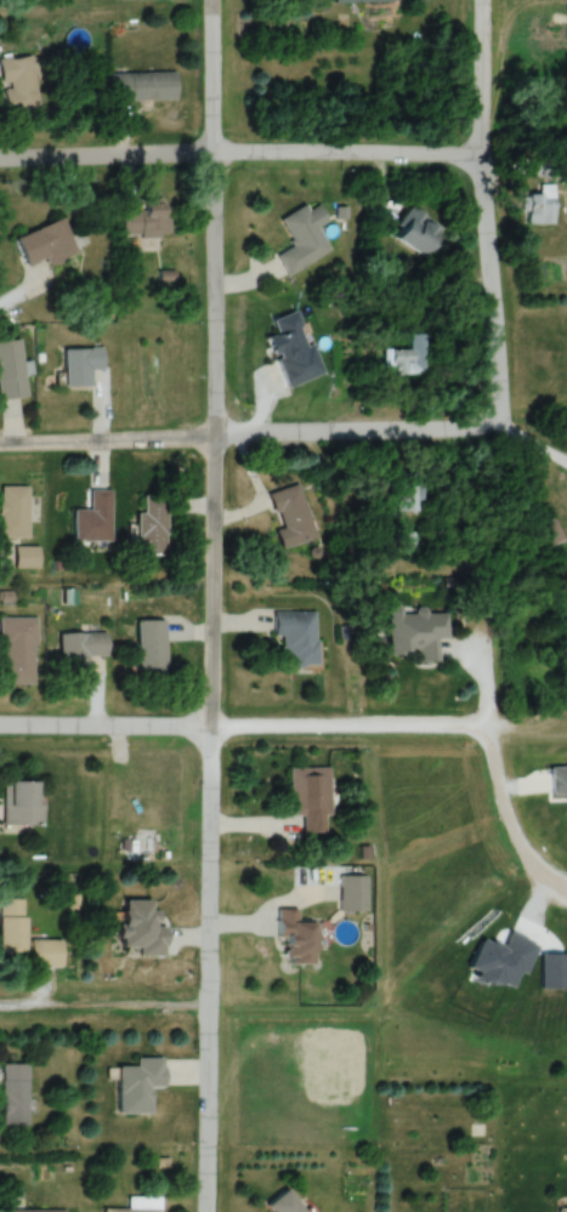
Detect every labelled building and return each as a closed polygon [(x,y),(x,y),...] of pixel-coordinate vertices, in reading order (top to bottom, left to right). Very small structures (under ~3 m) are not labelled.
[(6,114),(39,109),(30,55),(0,60),(0,79),(6,114)] [(110,73),(110,101),(176,101),(176,73),(110,73)] [(554,225),(555,185),(538,185),(538,196),(527,195),(526,225),(554,225)] [(166,200),(144,200),(144,224),(166,224),(166,200)] [(286,276),(330,253),(316,226),(326,221),(317,205),(306,211),(304,206),(278,219),(292,246),(275,255),(286,276)] [(390,241),(426,257),(441,225),(405,208),(390,241)] [(25,266),(48,258),(50,263),(77,253),(64,219),(14,238),(25,266)] [(26,397),(20,340),(0,342),(0,400),(26,397)] [(384,373),(412,373),(412,348),(384,348),(384,373)] [(90,370),(103,370),(102,349),(63,349),(64,387),(90,387),(90,370)] [(424,472),(396,472),(396,510),(424,510),(424,472)] [(301,485),(270,492),(279,529),(276,530),(280,548),(314,540),(301,485)] [(28,538),(28,487),(0,487),(0,538),(28,538)] [(110,490),(89,490),(89,510),(73,510),(73,542),(110,542),(110,490)] [(166,556),(166,496),(142,496),(142,513),(136,513),(136,556),(166,556)] [(562,540),(554,520),(541,525),(549,545),(562,540)] [(14,568),(38,568),(38,547),(14,547),(14,568)] [(449,639),(449,609),(389,609),(389,655),(416,655),(416,662),(439,662),(439,639),(449,639)] [(317,612),(273,612),(273,637),(284,637),(284,667),(317,667),(317,612)] [(34,618),(0,618),(0,640),(0,685),(35,685),(34,618)] [(138,676),(165,676),(165,621),(138,621),(138,676)] [(108,633),(59,633),(59,669),(87,669),(87,657),(108,657),(108,633)] [(303,834),(329,834),(328,768),(289,769),(290,817),(303,817),(303,834)] [(41,826),(41,781),(3,781),(3,826),(41,826)] [(367,911),(367,876),(340,876),(340,911),(367,911)] [(25,954),(25,899),(0,899),(0,954),(25,954)] [(139,955),(164,956),(165,926),(159,926),(160,912),(153,912),(154,901),(123,900),(121,947),(139,948),(139,955)] [(277,935),(285,934),(285,965),(316,965),(316,920),(298,920),(298,909),(277,909),(277,935)] [(62,966),(62,940),(31,940),(31,966),(62,966)] [(150,1114),(150,1088),(163,1088),(163,1059),(135,1059),(135,1067),(118,1067),(118,1114),(150,1114)] [(1,1065),(1,1127),(27,1127),(27,1065),(1,1065)] [(268,1211),(305,1211),(288,1189),(264,1207),(268,1211)] [(160,1197),(127,1197),(127,1209),(103,1209),(103,1211),(160,1211),(160,1197)]
